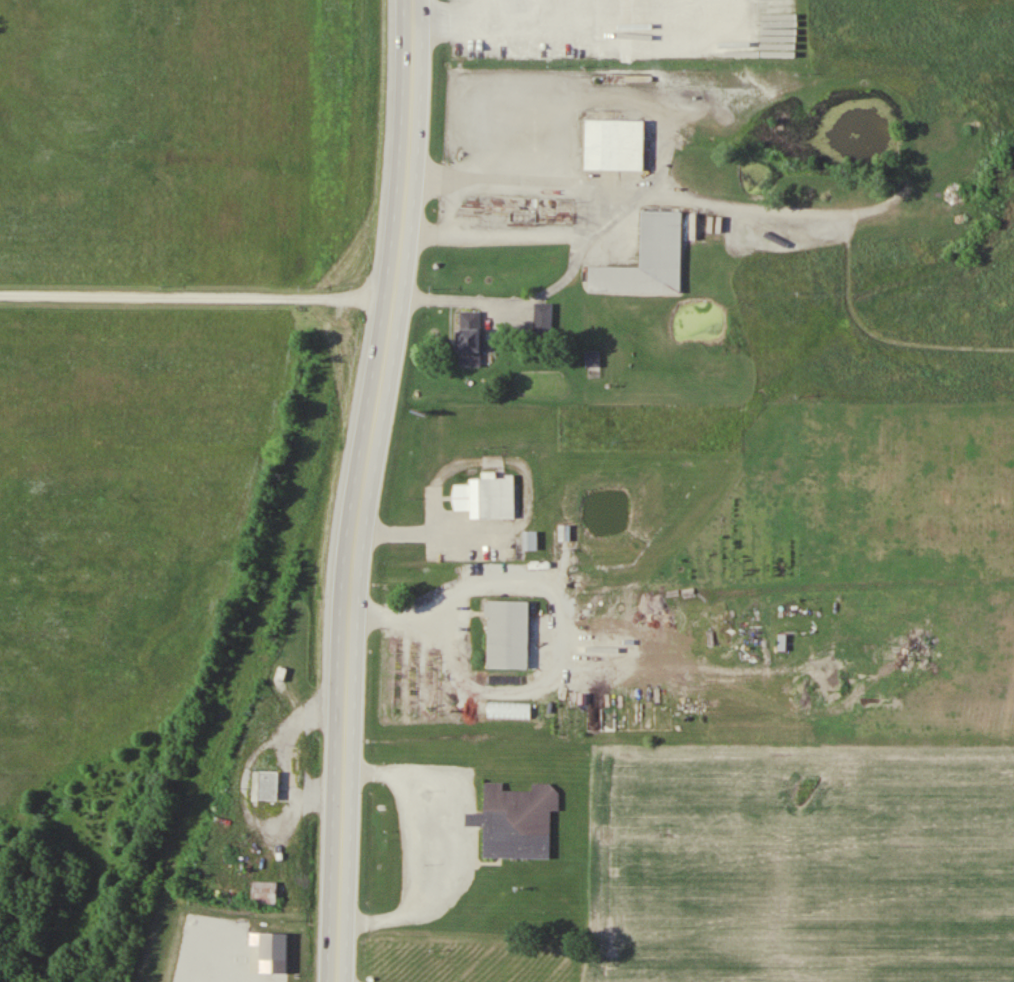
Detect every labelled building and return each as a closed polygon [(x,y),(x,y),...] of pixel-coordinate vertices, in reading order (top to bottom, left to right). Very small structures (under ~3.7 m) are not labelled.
[(585,119),(584,168),(643,169),(644,120),(585,119)] [(590,263),(589,289),(681,292),(684,210),(645,209),(643,265),(590,263)] [(553,333),(553,302),(535,302),(535,333),(553,333)] [(482,310),(460,310),(460,365),(482,365),(482,310)] [(458,504),(458,477),(474,477),(474,472),(518,471),(519,514),(473,514),(473,504),(458,504)] [(570,525),(559,525),(559,541),(570,541),(570,525)] [(537,532),(524,532),(524,550),(538,550),(537,532)] [(492,594),(491,661),(532,661),(533,594),(492,594)] [(261,800),(279,800),(279,772),(261,772),(261,800)] [(487,847),(488,786),(551,787),(551,847),(487,847)] [(277,903),(277,881),(253,881),(253,903),(277,903)] [(288,933),(261,933),(261,960),(288,960),(288,933)]
